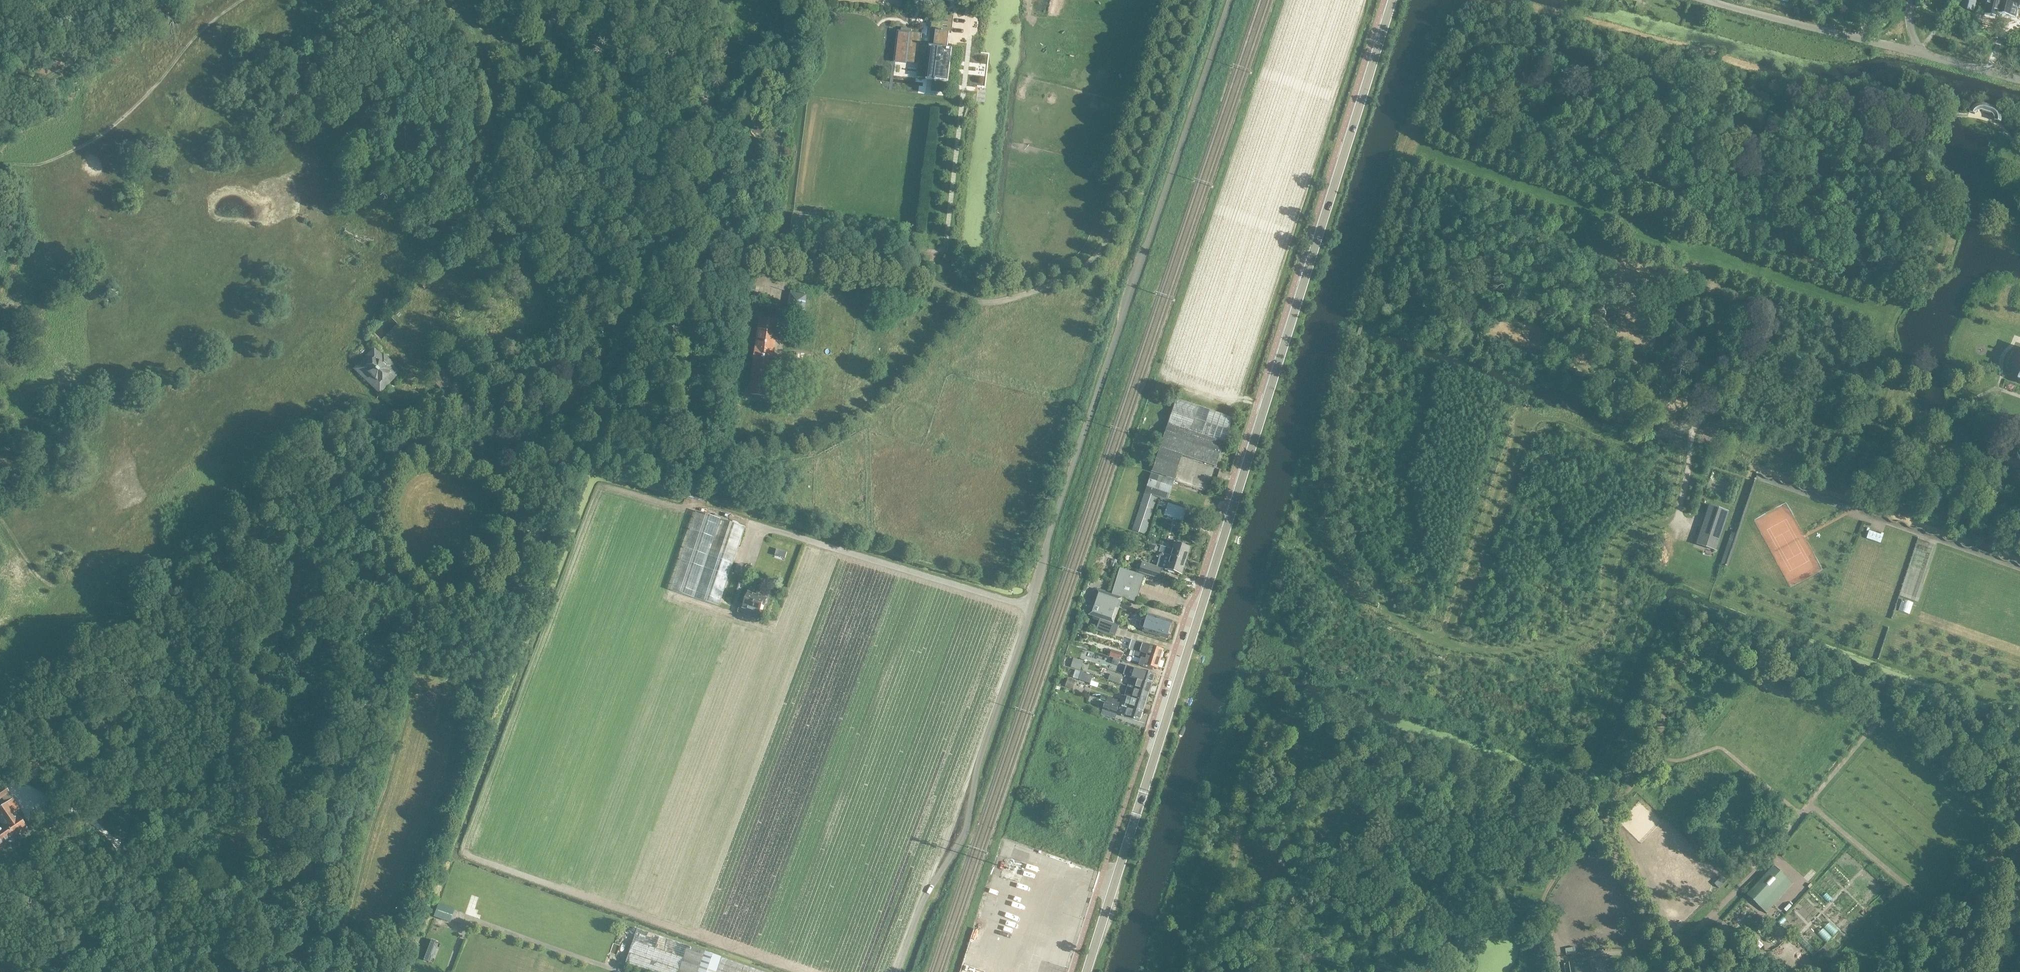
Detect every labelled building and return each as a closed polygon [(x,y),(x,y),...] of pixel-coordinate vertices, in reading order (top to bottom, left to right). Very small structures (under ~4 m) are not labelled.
[(1978,0),(1964,0),(1962,8),(1975,12),(1978,0)] [(1984,14),(1999,18),(2002,7),(2008,9),(2018,11),(2019,4),(2019,0),(1988,0),(1984,14)] [(912,63),(918,64),(919,56),(929,57),(926,79),(934,80),(934,81),(948,82),(951,50),(947,49),(949,33),(955,34),(957,18),(933,15),(931,31),(936,31),(934,45),(921,43),(922,34),(900,32),(896,61),(912,63)] [(833,31),(828,50),(835,51),(839,33),(833,31)] [(1971,110),(1969,112),(1976,115),(1976,113),(1978,112),(1979,111),(1981,111),(1983,111),(1983,112),(1990,114),(1990,113),(1991,114),(1992,115),(1993,116),(1994,118),(1994,119),(1994,121),(2001,122),(2001,119),(2001,116),(2000,115),(1998,112),(1997,110),(1995,108),(1992,107),(1983,104),(1981,104),(1978,105),(1976,105),(1974,107),(1973,108),(1971,110)] [(765,285),(764,296),(775,297),(777,287),(765,285)] [(787,310),(804,312),(807,295),(790,292),(787,310)] [(773,351),(776,322),(761,320),(757,349),(756,349),(754,364),(755,364),(751,394),(766,396),(770,367),(771,367),(773,351)] [(355,369),(379,392),(398,372),(392,367),(394,365),(389,361),(387,362),(374,349),(355,369)] [(1177,399),(1161,444),(1184,452),(1183,455),(1217,467),(1233,418),(1177,399)] [(1184,452),(1161,444),(1152,472),(1175,480),(1184,452)] [(1168,500),(1170,494),(1175,480),(1152,472),(1147,486),(1145,492),(1133,530),(1146,535),(1158,497),(1168,500)] [(1166,508),(1164,515),(1183,520),(1187,508),(1168,502),(1168,503),(1166,508)] [(1727,512),(1710,506),(1698,544),(1714,550),(1727,512)] [(670,590),(719,606),(745,526),(696,510),(670,590)] [(1866,531),(1869,532),(1866,539),(1881,544),(1884,533),(1868,528),(1866,531)] [(1913,557),(1900,596),(1919,602),(1937,546),(1918,539),(1913,557)] [(1148,549),(1159,552),(1186,561),(1191,547),(1174,542),(1171,551),(1162,549),(1150,545),(1148,549)] [(1142,562),(1139,572),(1159,578),(1162,569),(1182,575),(1186,561),(1159,552),(1157,557),(1160,558),(1157,567),(1142,562)] [(1120,568),(1112,594),(1122,598),(1137,603),(1145,576),(1120,568)] [(1118,609),(1122,598),(1112,594),(1097,589),(1088,615),(1100,619),(1111,623),(1115,608),(1118,609)] [(765,603),(767,604),(768,600),(767,600),(767,598),(756,594),(757,592),(751,590),(750,592),(749,592),(743,608),(759,614),(763,604),(765,605),(765,603)] [(1902,600),(1899,611),(1911,615),(1915,604),(1902,600)] [(1141,620),(1140,625),(1141,627),(1143,629),(1143,631),(1167,638),(1172,622),(1148,614),(1146,619),(1144,619),(1141,620)] [(1111,623),(1100,619),(1096,631),(1115,638),(1119,625),(1111,623)] [(1135,651),(1134,653),(1161,661),(1164,649),(1155,646),(1154,647),(1150,646),(1132,640),(1129,650),(1135,651)] [(1123,654),(1112,650),(1110,657),(1121,660),(1123,654)] [(1161,661),(1134,653),(1133,657),(1141,659),(1139,666),(1153,670),(1153,667),(1158,669),(1159,666),(1161,667),(1162,661),(1161,661)] [(1084,661),(1074,658),(1071,667),(1081,670),(1084,661)] [(1121,660),(1114,658),(1110,669),(1121,673),(1123,666),(1119,665),(1121,660)] [(1141,670),(1126,665),(1125,669),(1134,672),(1132,677),(1153,684),(1156,674),(1141,669),(1141,670)] [(1075,670),(1072,678),(1076,679),(1076,681),(1075,681),(1090,686),(1091,685),(1098,688),(1099,683),(1091,681),(1093,676),(1075,670)] [(1122,678),(1110,674),(1108,680),(1120,684),(1122,678)] [(1128,686),(1130,687),(1150,693),(1153,684),(1132,677),(1131,677),(1128,686)] [(1089,690),(1090,686),(1075,681),(1076,681),(1068,678),(1065,687),(1073,689),(1075,683),(1084,686),(1083,688),(1089,690)] [(1129,692),(1127,697),(1147,703),(1150,693),(1130,687),(1128,686),(1126,691),(1129,692)] [(1120,701),(1106,697),(1101,696),(1100,699),(1106,701),(1106,702),(1119,706),(1120,701)] [(1127,697),(1124,706),(1144,712),(1147,703),(1127,697)] [(1119,706),(1105,702),(1101,715),(1115,719),(1119,706)] [(1122,705),(1120,712),(1122,713),(1121,716),(1141,722),(1144,712),(1124,706),(1122,705)] [(14,812),(19,808),(4,787),(0,790),(0,798),(0,804),(2,808),(0,809),(0,820),(3,825),(0,827),(0,846),(25,828),(14,812)] [(1746,895),(1766,913),(1792,884),(1774,866),(1746,895)] [(432,916),(448,922),(452,909),(437,903),(432,916)] [(1731,912),(1739,920),(1744,915),(1735,907),(1731,912)] [(1754,929),(1763,920),(1758,915),(1748,924),(1754,929)] [(1720,924),(1720,925),(1713,932),(1725,943),(1732,935),(1720,924)] [(638,929),(625,965),(645,971),(764,971),(638,929)] [(424,959),(433,961),(439,941),(431,939),(424,959)] [(1589,958),(1573,960),(1575,971),(1592,971),(1589,958)]
